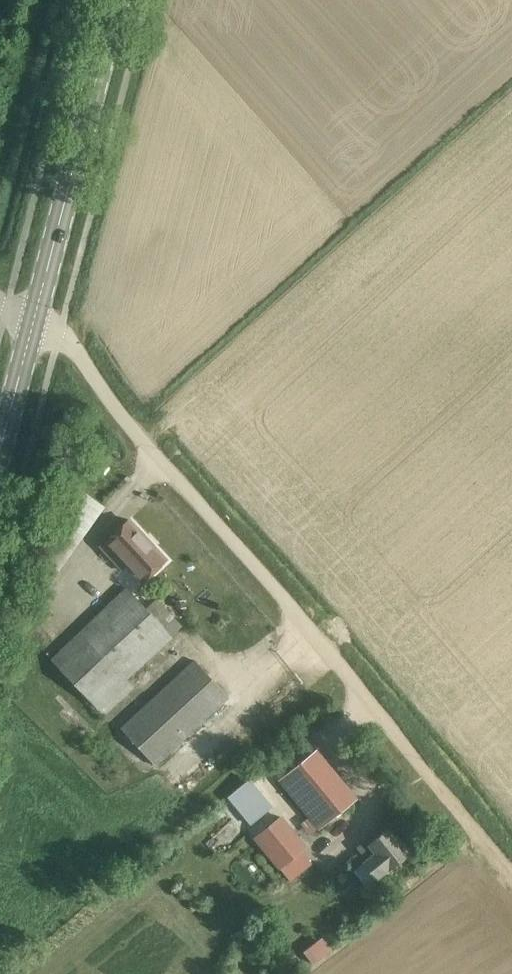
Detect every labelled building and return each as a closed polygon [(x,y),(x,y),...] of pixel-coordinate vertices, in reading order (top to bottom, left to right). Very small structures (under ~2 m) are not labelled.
[(165,560),(128,519),(101,544),(122,568),(128,563),(143,580),(165,560)] [(145,608),(126,587),(50,659),(64,674),(103,715),(133,688),(125,679),(167,639),(182,626),(155,598),(145,608)] [(228,696),(195,660),(121,728),(154,764),(228,696)] [(356,798),(315,749),(278,779),(307,815),(300,821),(309,832),(316,826),(319,829),(356,798)] [(225,797),(251,824),(272,806),(249,778),(225,797)] [(281,817),(255,838),(280,868),(284,872),(291,881),(313,863),(302,850),(305,847),(281,817)] [(363,863),(376,880),(409,853),(388,827),(380,833),(378,830),(362,843),(357,847),(367,859),(363,863)]
